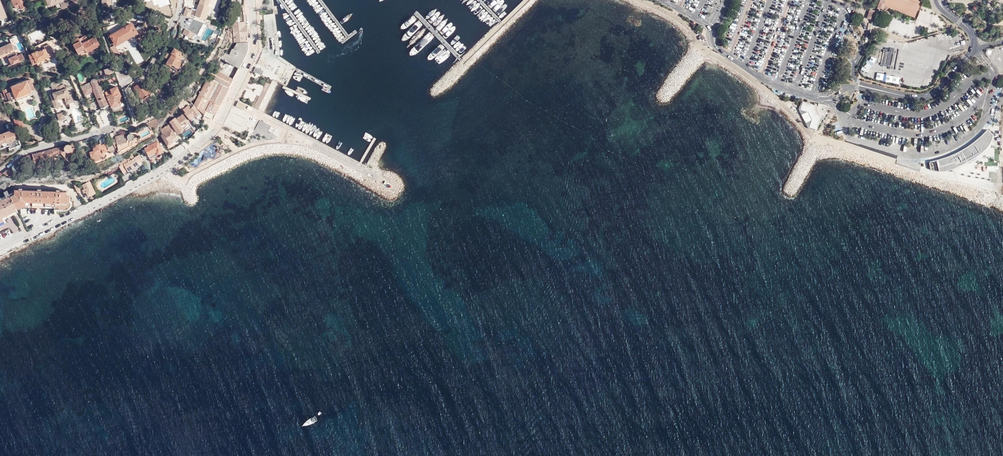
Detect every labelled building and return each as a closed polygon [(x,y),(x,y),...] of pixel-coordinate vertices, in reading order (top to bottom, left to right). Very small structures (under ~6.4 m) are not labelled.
[(14,6),(19,4),(20,7),(21,9),(26,7),(23,0),(12,0),(14,6)] [(45,2),(47,1),(50,7),(61,2),(63,6),(62,7),(62,8),(78,0),(44,0),(45,2)] [(164,2),(163,0),(157,0),(152,5),(156,10),(164,2)] [(184,15),(186,16),(190,17),(192,11),(196,13),(195,19),(202,21),(204,22),(210,7),(209,6),(211,0),(201,0),(197,10),(192,8),(191,10),(187,9),(184,15)] [(887,0),(880,0),(877,9),(883,11),(887,0)] [(888,6),(892,7),(892,5),(897,6),(896,11),(919,17),(922,0),(890,0),(888,6)] [(246,32),(247,30),(245,6),(235,6),(234,12),(231,23),(233,25),(237,25),(238,33),(246,32)] [(868,14),(866,18),(873,21),(876,11),(870,9),(868,14)] [(195,19),(190,17),(186,16),(179,32),(181,33),(180,36),(185,38),(186,36),(193,39),(202,21),(195,19)] [(196,40),(204,22),(202,21),(193,39),(196,40)] [(216,28),(206,23),(198,39),(208,44),(210,41),(214,44),(221,30),(217,28),(216,28)] [(112,37),(117,47),(139,33),(132,24),(112,37)] [(15,42),(22,39),(21,35),(21,36),(20,33),(9,39),(10,42),(11,43),(14,41),(15,42)] [(80,54),(86,51),(87,53),(98,47),(96,42),(97,41),(95,37),(89,40),(87,35),(79,39),(78,36),(72,39),(80,54)] [(848,40),(845,47),(853,50),(856,43),(848,40)] [(7,55),(11,65),(24,59),(22,53),(17,55),(11,43),(10,42),(0,47),(0,58),(7,55)] [(50,45),(45,47),(50,56),(55,54),(50,45)] [(113,50),(118,59),(123,56),(117,47),(113,50)] [(31,48),(27,49),(32,63),(33,65),(37,63),(49,57),(45,49),(38,52),(33,54),(31,48)] [(172,53),(168,51),(165,57),(171,61),(169,66),(180,72),(189,57),(174,48),(172,53)] [(49,57),(37,63),(38,66),(51,60),(49,57)] [(105,70),(106,75),(114,72),(112,66),(105,70)] [(255,66),(252,74),(261,78),(264,70),(255,66)] [(208,77),(229,88),(234,79),(213,68),(208,77)] [(220,105),(229,88),(208,77),(193,104),(204,115),(210,101),(211,101),(220,105)] [(3,92),(5,97),(7,102),(16,98),(32,93),(31,91),(35,90),(31,79),(17,85),(16,82),(11,84),(12,87),(3,90),(3,92)] [(109,106),(106,98),(100,85),(99,85),(97,80),(95,79),(93,79),(92,80),(91,81),(91,82),(81,86),(85,97),(95,93),(98,101),(101,109),(109,106)] [(141,84),(138,81),(133,85),(140,95),(139,96),(143,103),(145,102),(143,99),(153,92),(151,88),(149,89),(145,84),(144,85),(142,84),(141,84)] [(60,98),(64,97),(65,98),(66,102),(73,99),(72,95),(70,96),(68,89),(67,89),(65,85),(57,88),(58,92),(54,94),(55,97),(52,98),(53,102),(55,106),(58,105),(57,101),(58,101),(61,100),(60,98)] [(112,107),(121,104),(122,107),(124,106),(121,98),(122,98),(117,86),(108,90),(110,95),(107,96),(112,107)] [(153,92),(143,99),(145,102),(156,95),(153,92)] [(32,93),(16,98),(17,101),(32,95),(32,93)] [(195,116),(199,113),(193,104),(190,106),(189,105),(190,104),(187,100),(179,106),(181,108),(184,109),(186,112),(192,120),(195,117),(195,116)] [(207,117),(213,120),(220,105),(211,101),(204,115),(207,117)] [(244,109),(246,105),(238,102),(236,106),(244,110),(244,109)] [(800,109),(802,104),(801,103),(799,109),(798,110),(798,111),(799,112),(806,126),(807,127),(808,128),(809,129),(815,131),(815,129),(809,127),(811,123),(812,122),(806,110),(805,111),(800,109)] [(184,114),(177,119),(173,113),(169,117),(171,120),(171,121),(179,133),(186,127),(188,129),(192,126),(184,114)] [(21,117),(14,120),(17,129),(24,127),(21,117)] [(259,120),(254,129),(271,138),(276,128),(259,120)] [(0,134),(0,148),(7,146),(10,151),(13,149),(13,148),(20,144),(12,123),(6,125),(7,129),(8,128),(9,131),(0,134)] [(171,128),(171,129),(169,125),(165,127),(160,132),(168,145),(169,147),(171,147),(173,145),(173,144),(173,143),(178,139),(171,128)] [(115,137),(111,139),(117,153),(131,146),(128,141),(129,141),(130,140),(131,140),(131,139),(132,138),(132,137),(132,136),(132,135),(131,134),(130,134),(129,133),(128,133),(127,134),(125,135),(125,133),(116,134),(115,136),(115,137)] [(154,140),(155,143),(152,145),(145,148),(145,149),(143,150),(144,153),(147,152),(150,158),(157,154),(158,154),(163,151),(161,147),(163,145),(161,142),(159,144),(158,142),(163,140),(161,136),(154,140)] [(94,150),(90,152),(91,158),(93,158),(94,161),(104,158),(103,155),(103,154),(104,154),(103,152),(107,151),(104,140),(100,142),(100,143),(96,145),(96,146),(95,146),(94,146),(94,147),(93,148),(93,149),(94,150)] [(66,146),(65,147),(61,146),(59,147),(61,152),(69,162),(70,162),(71,162),(72,162),(73,161),(74,160),(75,159),(75,158),(75,157),(73,153),(75,153),(76,152),(76,151),(77,150),(77,149),(77,148),(77,147),(76,146),(75,145),(74,144),(73,144),(72,144),(71,144),(70,145),(68,145),(66,146)] [(53,154),(61,152),(59,147),(32,154),(33,158),(34,161),(54,156),(53,154)] [(157,154),(150,158),(151,159),(164,152),(163,151),(158,154),(157,154)] [(941,171),(961,164),(957,153),(937,161),(941,171)] [(25,156),(15,164),(16,164),(17,164),(18,165),(26,160),(33,158),(32,154),(25,156)] [(145,164),(141,157),(140,156),(139,157),(131,161),(129,158),(119,163),(125,176),(130,173),(129,171),(140,166),(141,167),(145,164)] [(19,166),(18,165),(17,164),(16,164),(15,164),(3,173),(8,175),(14,170),(15,171),(16,171),(17,170),(18,170),(19,169),(19,168),(19,167),(19,166)] [(88,196),(95,192),(89,181),(83,184),(84,187),(82,188),(86,196),(88,196)] [(14,184),(7,190),(7,191),(17,210),(20,208),(22,208),(24,208),(24,207),(39,208),(55,208),(54,211),(56,211),(67,211),(72,206),(73,202),(70,197),(68,197),(68,192),(60,192),(60,191),(58,191),(58,192),(41,191),(41,190),(40,190),(40,191),(22,190),(22,189),(14,189),(14,184)] [(6,222),(4,219),(16,213),(18,212),(17,210),(7,191),(4,192),(6,196),(6,197),(0,201),(0,225),(6,222)]
